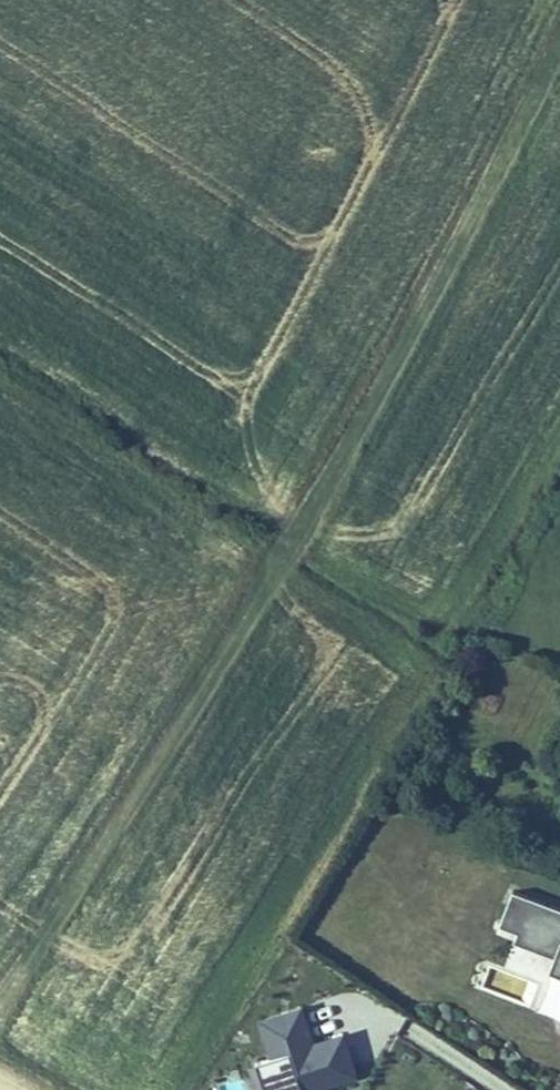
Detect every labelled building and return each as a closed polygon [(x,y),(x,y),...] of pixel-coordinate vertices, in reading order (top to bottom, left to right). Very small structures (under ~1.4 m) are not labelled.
[(512,890),(499,926),(518,932),(514,942),(555,956),(550,971),(559,975),(559,906),(512,890)] [(355,1073),(343,1032),(313,1041),(302,1005),(262,1016),(274,1055),(257,1060),(265,1089),(302,1089),(302,1088),(355,1073)] [(257,1060),(249,1063),(257,1089),(265,1089),(257,1060)]
